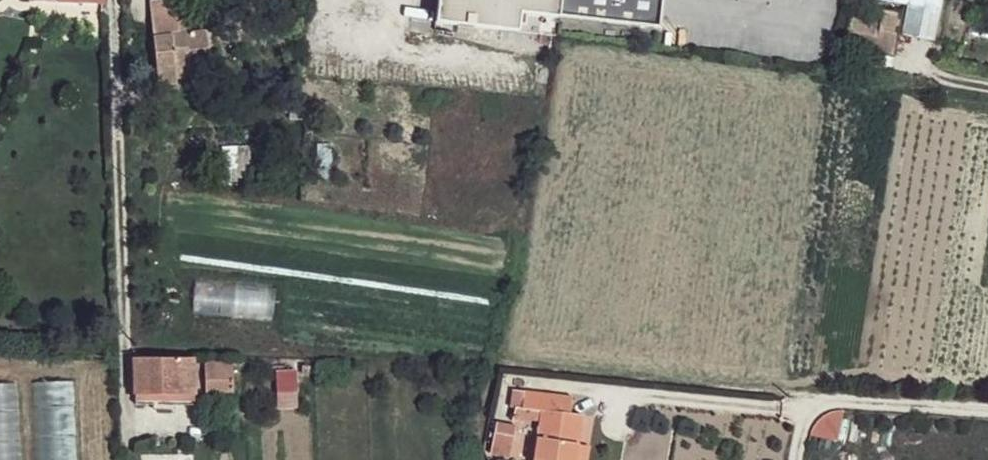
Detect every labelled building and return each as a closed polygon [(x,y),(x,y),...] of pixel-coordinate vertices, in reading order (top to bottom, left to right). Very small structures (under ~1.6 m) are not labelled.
[(431,20),(513,31),(516,14),(654,30),(657,0),(433,0),(431,20)] [(873,3),(904,7),(899,38),(933,43),(939,0),(873,0),(873,3)] [(179,11),(154,13),(155,62),(210,62),(208,45),(181,46),(179,11)] [(896,13),(881,11),(879,23),(874,53),(892,55),(896,13)] [(853,19),(846,49),(874,53),(879,23),(853,19)] [(210,62),(155,62),(155,94),(172,94),(173,77),(183,76),(184,89),(209,88),(210,62)] [(235,351),(205,348),(207,386),(236,386),(235,351)] [(197,359),(139,356),(139,395),(197,395),(197,359)] [(317,364),(307,364),(307,374),(317,374),(317,364)] [(15,383),(0,384),(0,415),(17,414),(15,383)] [(522,396),(519,413),(532,416),(524,459),(570,459),(572,450),(581,452),(586,422),(564,415),(564,402),(522,396)] [(572,450),(570,459),(586,459),(587,453),(581,452),(572,450)]
